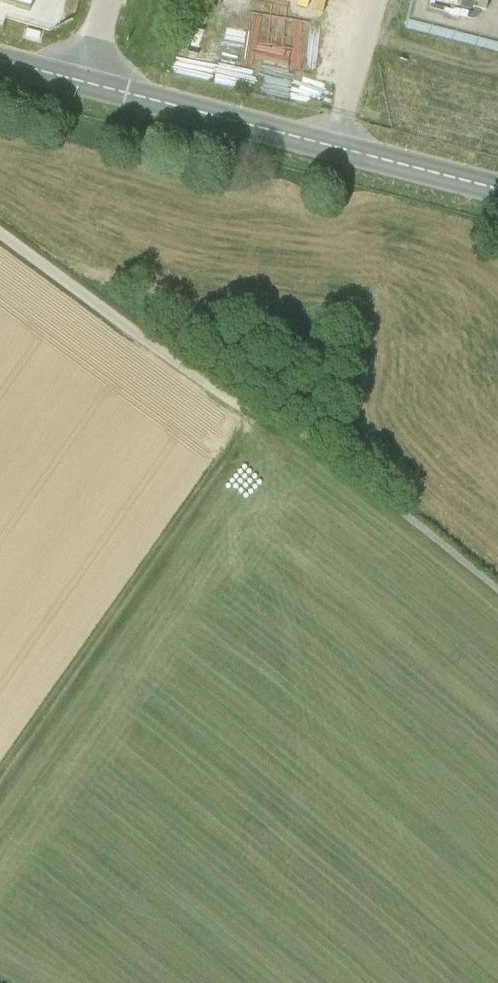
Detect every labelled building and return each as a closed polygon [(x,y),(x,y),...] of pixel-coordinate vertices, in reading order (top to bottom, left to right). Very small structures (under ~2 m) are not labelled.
[(29,12),(32,0),(0,0),(0,3),(29,12)] [(405,28),(497,51),(497,0),(412,0),(405,28)]
